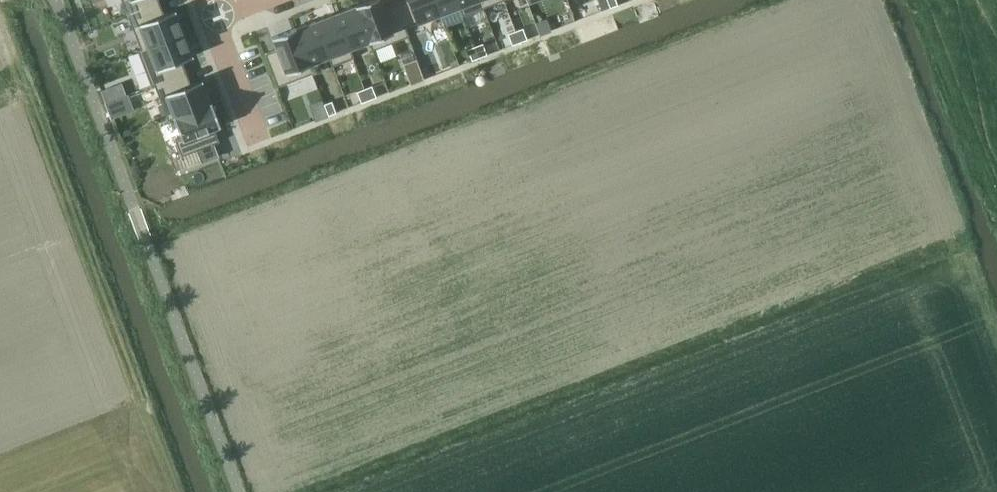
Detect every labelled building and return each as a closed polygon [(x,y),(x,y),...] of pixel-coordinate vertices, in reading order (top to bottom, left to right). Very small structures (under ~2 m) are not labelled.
[(128,14),(160,2),(159,0),(122,0),(128,14)] [(356,4),(373,49),(408,36),(396,3),(384,7),(381,0),(367,0),(356,4)] [(396,3),(408,36),(409,36),(406,27),(440,14),(435,0),(403,0),(396,3)] [(440,14),(444,25),(464,18),(463,15),(464,15),(458,0),(435,0),(440,14)] [(464,15),(465,15),(484,7),(481,0),(458,0),(464,15)] [(160,2),(128,14),(141,48),(138,49),(138,50),(185,32),(176,9),(164,13),(160,2)] [(355,5),(336,12),(353,57),(354,57),(350,48),(369,41),(372,50),(373,49),(356,4),(355,5)] [(336,12),(316,20),(333,65),(353,57),(336,12)] [(296,27),(295,27),(313,73),(314,72),(310,63),(328,56),(332,65),(333,65),(316,20),(297,27),(296,27)] [(277,48),(265,53),(278,86),(313,73),(295,27),(272,36),(277,48)] [(523,27),(516,30),(520,42),(528,39),(523,27)] [(516,30),(508,33),(512,44),(520,42),(516,30)] [(185,32),(138,50),(151,85),(186,72),(182,60),(193,55),(185,32)] [(483,43),(475,46),(480,57),(488,54),(483,43)] [(475,46),(468,49),(472,60),(480,57),(475,46)] [(186,72),(151,85),(152,86),(155,85),(168,119),(212,102),(211,101),(202,79),(191,83),(186,72)] [(124,80),(101,86),(110,115),(132,108),(124,80)] [(372,85),(365,88),(369,99),(377,96),(372,85)] [(365,88),(357,91),(362,102),(369,99),(365,88)] [(332,100),(324,104),(329,115),(337,112),(332,100)] [(264,107),(270,124),(288,118),(283,101),(264,107)] [(212,102),(168,119),(168,120),(174,117),(180,134),(181,137),(176,139),(182,155),(198,149),(202,160),(218,155),(213,143),(219,141),(214,128),(221,125),(212,102)]
